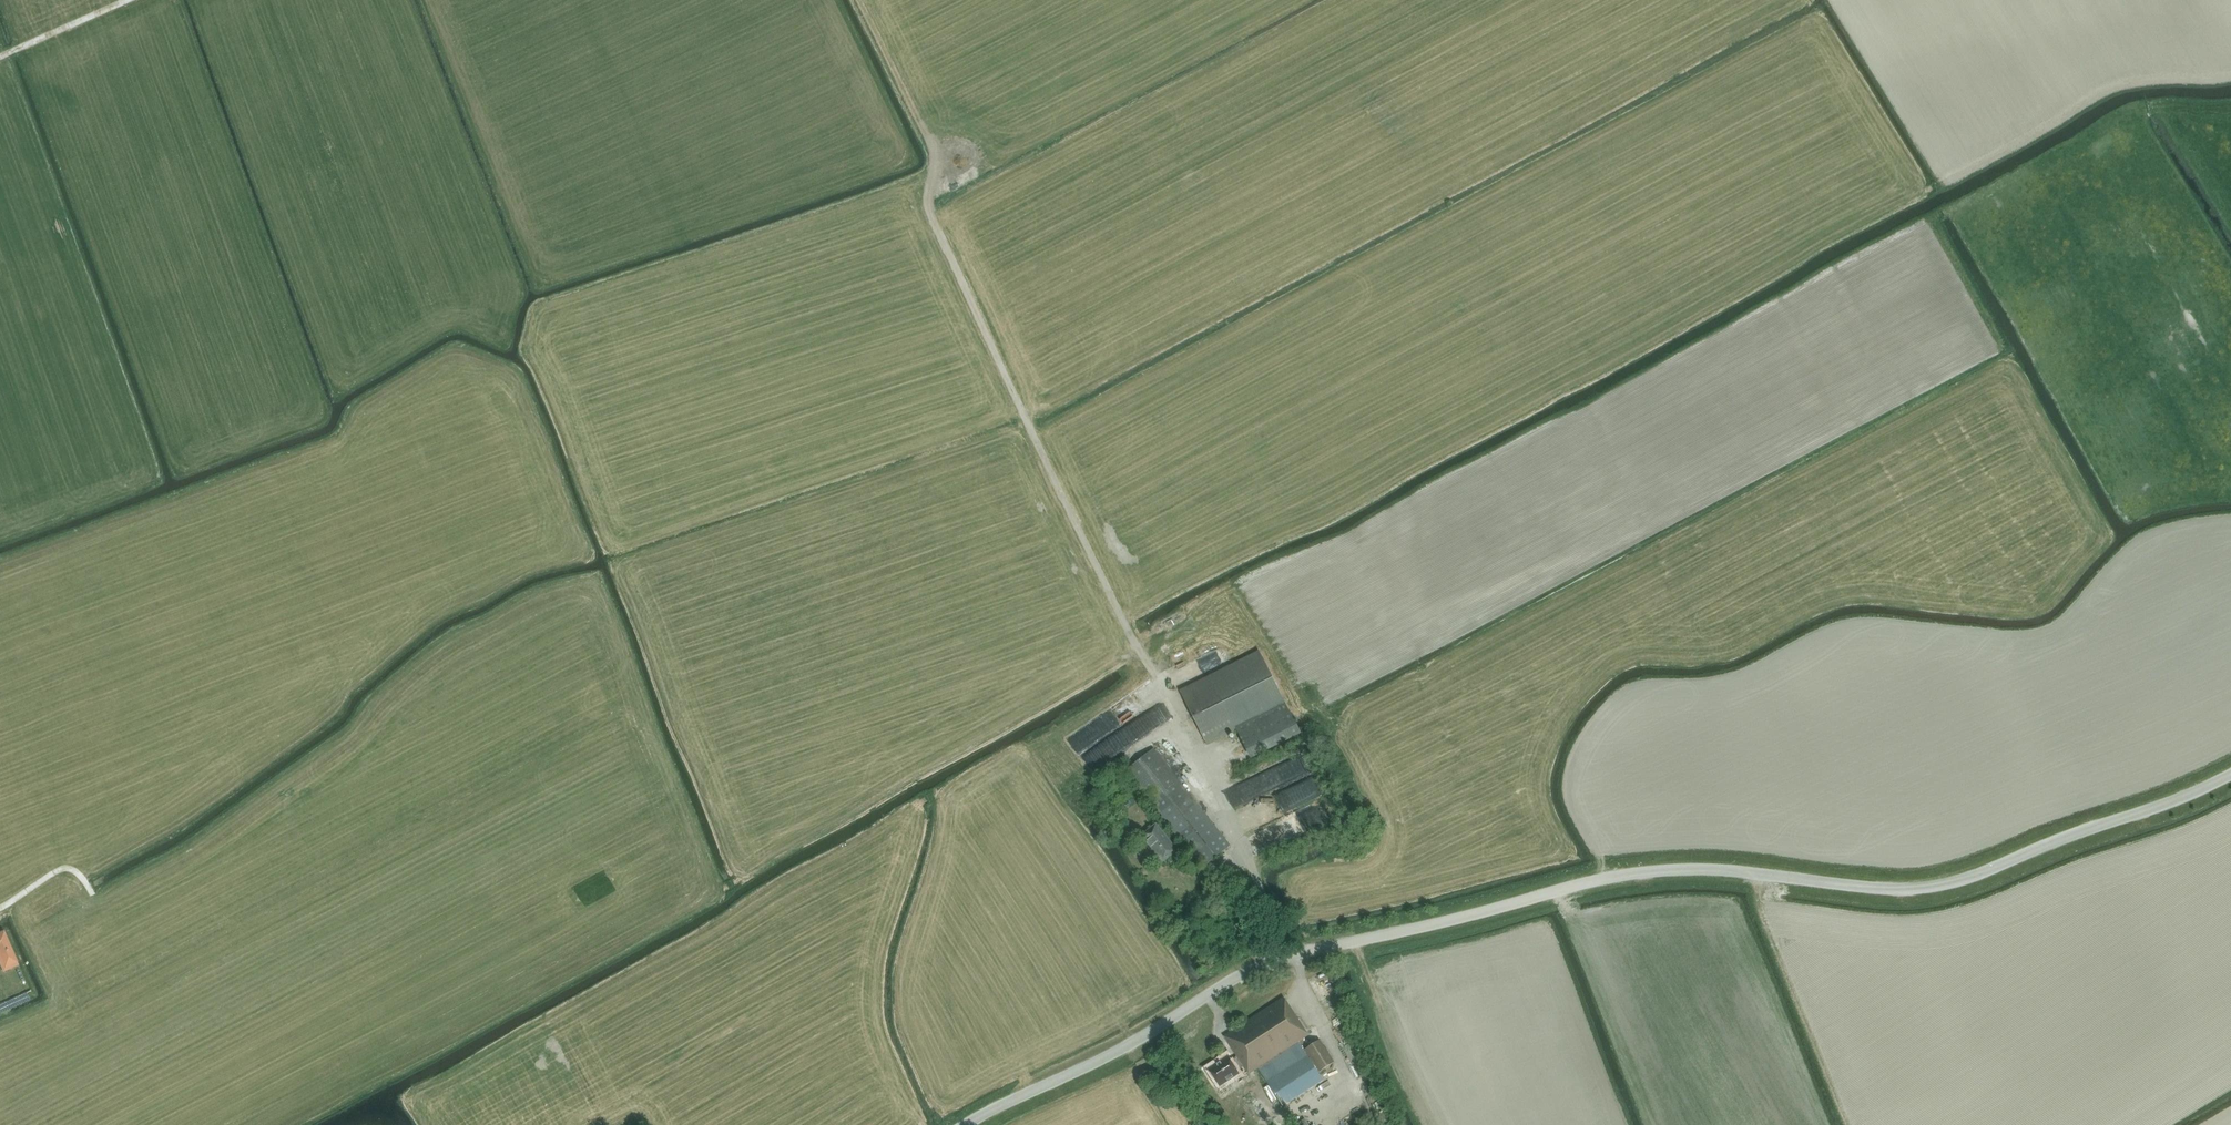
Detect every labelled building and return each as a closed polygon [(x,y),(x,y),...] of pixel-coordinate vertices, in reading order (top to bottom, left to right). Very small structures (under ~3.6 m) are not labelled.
[(1208,746),(1287,706),(1259,650),(1180,690),(1208,746)] [(1099,747),(1084,751),(1090,771),(1104,767),(1099,747)] [(1202,868),(1230,846),(1197,803),(1182,785),(1153,749),(1125,771),(1184,845),(1202,868)] [(1292,818),(1298,833),(1326,824),(1321,808),(1292,818)] [(1163,862),(1178,851),(1156,824),(1142,836),(1163,862)] [(18,961),(4,930),(0,932),(0,954),(6,967),(18,962),(18,961)] [(1249,1074),(1308,1035),(1284,997),(1224,1036),(1238,1057),(1231,1061),(1228,1057),(1226,1058),(1223,1058),(1222,1060),(1208,1069),(1209,1071),(1209,1073),(1211,1076),(1213,1076),(1220,1086),(1239,1073),(1241,1076),(1247,1072),(1249,1074)] [(1320,1072),(1334,1063),(1319,1040),(1305,1049),(1320,1072)] [(1282,1107),(1323,1081),(1299,1043),(1258,1069),(1282,1107)]
